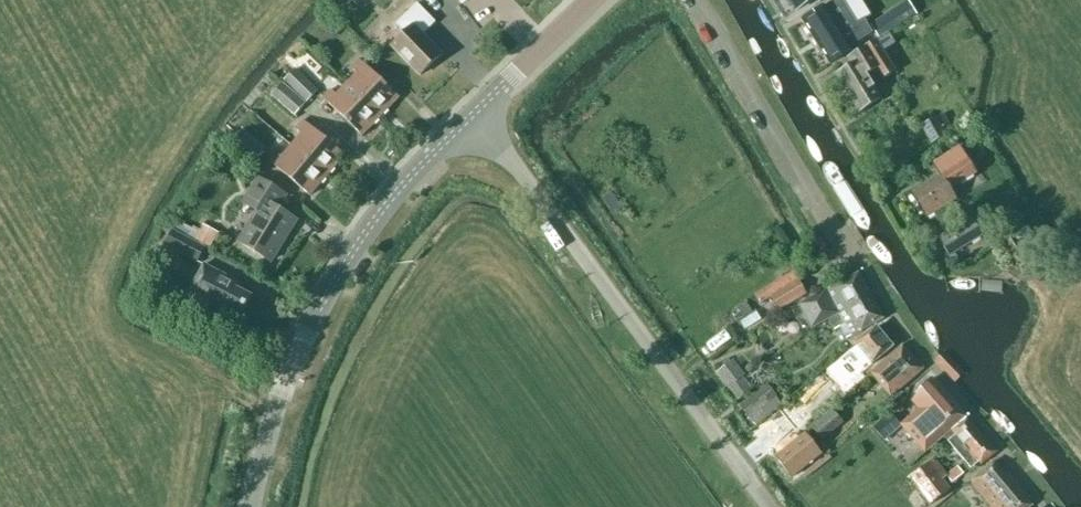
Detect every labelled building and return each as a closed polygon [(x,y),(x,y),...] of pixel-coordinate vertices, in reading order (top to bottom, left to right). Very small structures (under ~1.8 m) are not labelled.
[(795,12),(816,0),(787,0),(795,12)] [(405,33),(396,42),(391,46),(420,76),(441,54),(422,35),(435,22),(417,3),(396,24),(405,33)] [(850,27),(851,27),(837,3),(826,10),(824,6),(802,20),(829,64),(851,51),(849,46),(858,41),(850,27)] [(903,3),(902,3),(869,24),(878,37),(911,17),(911,16),(903,3)] [(871,33),(863,19),(851,27),(850,27),(858,41),(871,33)] [(875,40),(872,42),(863,48),(840,62),(841,63),(843,62),(848,69),(836,76),(858,112),(881,98),(866,74),(876,69),(882,79),(895,71),(875,40)] [(357,74),(346,84),(380,117),(398,97),(359,60),(351,68),(357,74)] [(317,90),(295,68),(283,80),(306,102),(317,90)] [(305,103),(282,83),(271,96),(294,115),(305,103)] [(362,136),(380,117),(346,84),(336,95),(330,90),(322,98),(362,136)] [(946,134),(935,117),(920,126),(931,143),(946,134)] [(291,146),(327,176),(344,155),(302,120),(295,129),(301,134),(291,146)] [(264,152),(240,132),(229,145),(253,165),(264,152)] [(327,176),(291,146),(282,157),(276,152),(268,161),(310,196),(327,176)] [(937,177),(910,194),(925,218),(956,199),(950,189),(974,174),(958,148),(930,165),(937,177)] [(258,179),(250,193),(243,205),(257,213),(239,242),(270,262),(295,220),(277,209),(285,196),(258,179)] [(949,256),(983,235),(972,218),(938,239),(949,256)] [(177,223),(172,231),(165,245),(197,261),(204,247),(209,250),(218,232),(203,224),(200,230),(193,226),(192,229),(184,224),(183,227),(177,223)] [(240,316),(250,296),(234,288),(237,282),(203,265),(188,295),(221,313),(224,307),(240,316)] [(805,294),(797,280),(792,272),(752,295),(758,304),(770,297),(778,310),(805,294)] [(828,318),(870,296),(858,273),(827,289),(826,288),(797,304),(810,328),(828,318)] [(870,296),(828,318),(834,330),(846,323),(852,335),(883,319),(870,296)] [(743,317),(751,312),(747,304),(739,309),(743,317)] [(871,364),(892,347),(876,327),(855,344),(855,345),(836,360),(852,380),(871,364)] [(890,397),(923,369),(902,345),(870,373),(890,397)] [(744,374),(733,359),(716,372),(737,399),(751,389),(741,376),(744,374)] [(965,417),(931,379),(911,401),(918,410),(901,425),(901,426),(924,453),(965,417)] [(777,397),(766,384),(740,406),(749,418),(750,418),(756,425),(781,404),(777,398),(777,397)] [(789,409),(802,398),(795,390),(782,401),(789,409)] [(782,443),(804,426),(792,410),(770,427),(782,443)] [(820,438),(841,423),(831,410),(810,426),(820,438)] [(901,425),(890,413),(873,428),(884,440),(901,426),(901,425)] [(966,418),(951,430),(956,435),(948,442),(970,469),(979,462),(981,465),(995,453),(966,418)] [(821,454),(805,434),(776,457),(792,477),(821,454)] [(930,505),(949,490),(935,471),(939,468),(933,460),(910,478),(930,505)] [(1031,505),(994,461),(970,483),(991,506),(1029,506),(1031,505)] [(952,483),(963,474),(957,467),(946,476),(952,483)]
